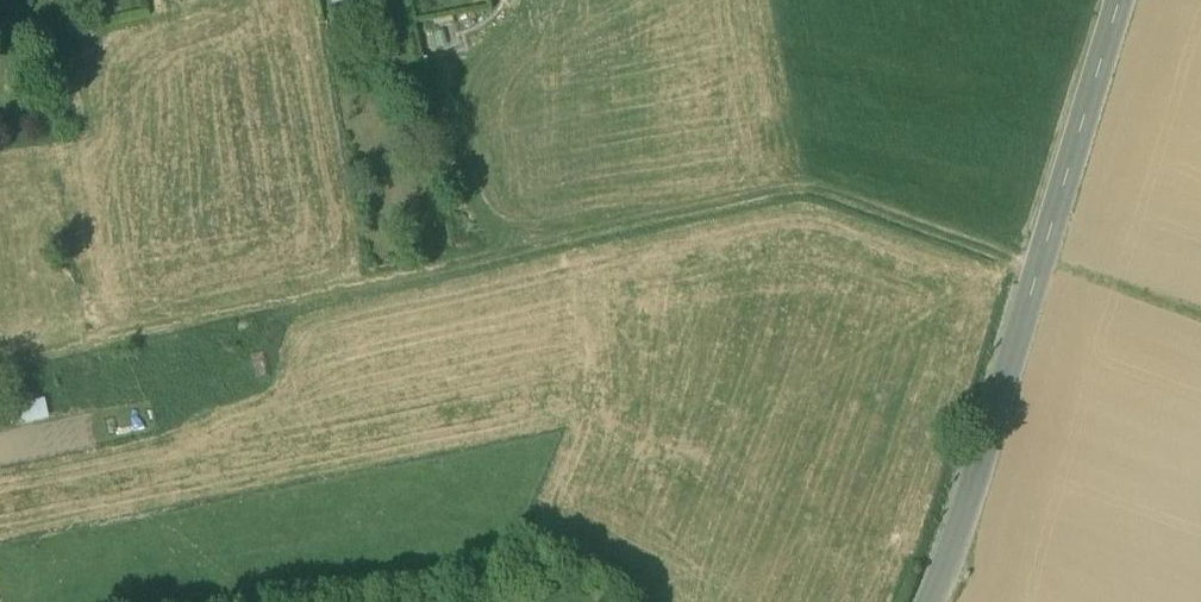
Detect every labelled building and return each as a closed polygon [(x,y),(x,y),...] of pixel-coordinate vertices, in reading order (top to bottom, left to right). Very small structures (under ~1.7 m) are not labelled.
[(9,408),(13,426),(48,419),(44,401),(9,408)]
